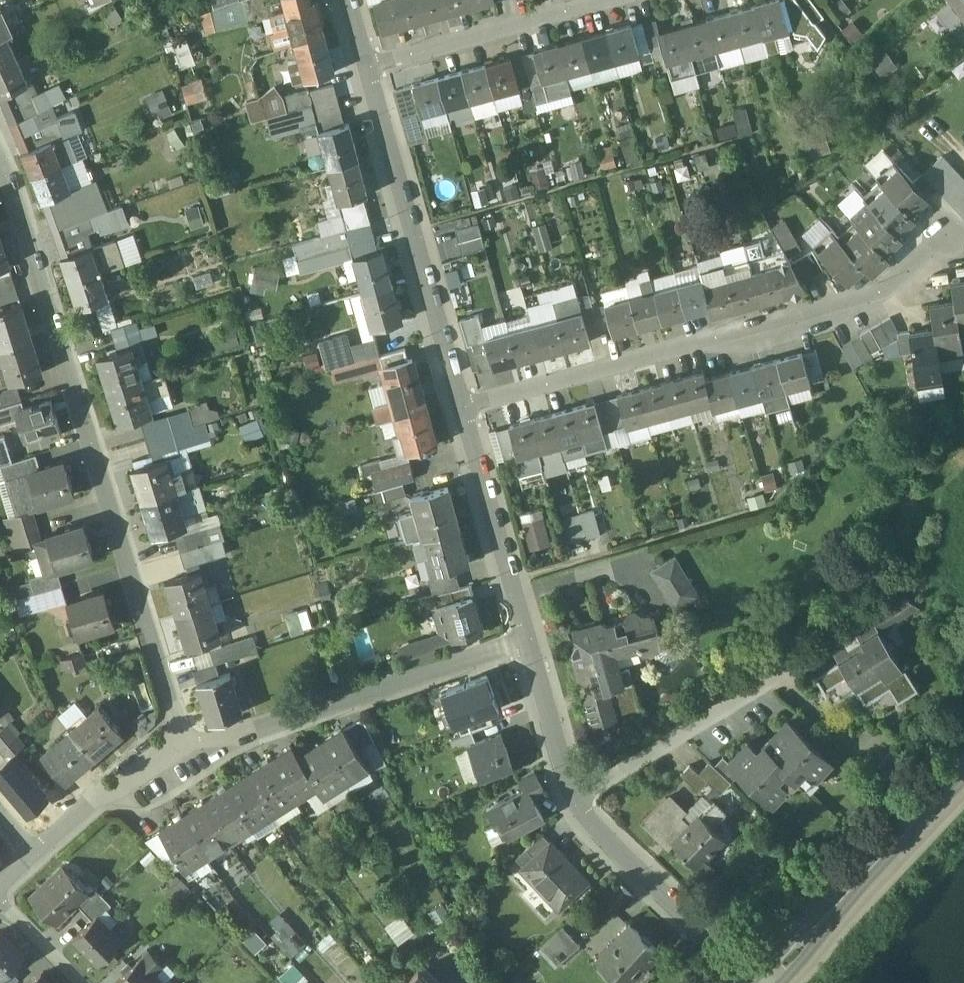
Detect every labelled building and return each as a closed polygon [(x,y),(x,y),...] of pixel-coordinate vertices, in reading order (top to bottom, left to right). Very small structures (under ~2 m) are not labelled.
[(248,21),(286,10),(283,0),(242,0),(248,21)] [(286,10),(291,28),(274,33),(279,50),(295,44),(324,35),(315,0),(283,0),(286,10)] [(374,2),(382,31),(397,27),(389,0),(380,0),(374,2)] [(397,27),(423,19),(418,0),(389,0),(397,27)] [(423,19),(447,13),(443,0),(418,0),(423,19)] [(447,13),(471,6),(469,0),(443,0),(447,13)] [(755,6),(755,7),(763,36),(775,33),(775,34),(788,30),(780,0),(775,0),(755,6)] [(784,0),(780,0),(788,30),(792,29),(784,0)] [(792,29),(793,33),(807,34),(817,48),(826,34),(817,22),(814,21),(798,0),(784,0),(792,29)] [(811,0),(798,0),(814,21),(817,22),(824,17),(811,0)] [(951,1),(963,19),(963,0),(952,0),(951,1)] [(951,1),(938,11),(962,44),(963,43),(963,19),(951,1)] [(0,6),(0,39),(6,36),(7,38),(14,35),(1,6),(0,6)] [(755,7),(730,13),(739,43),(763,36),(755,7)] [(730,13),(707,20),(716,49),(739,43),(730,13)] [(707,20),(683,26),(691,56),(716,49),(707,20)] [(656,21),(644,24),(650,46),(654,62),(666,59),(658,33),(659,33),(656,21)] [(630,24),(606,31),(614,61),(639,54),(631,28),(630,24)] [(644,24),(631,28),(638,50),(650,46),(644,24)] [(659,33),(658,33),(666,59),(667,63),(691,56),(683,26),(659,33)] [(606,31),(582,38),(591,67),(614,61),(606,31)] [(775,33),(763,36),(768,52),(779,48),(775,34),(775,33)] [(334,70),(324,35),(295,44),(299,59),(304,78),(334,70)] [(0,39),(0,68),(17,60),(7,38),(6,36),(0,39)] [(582,38),(559,44),(567,74),(591,67),(582,38)] [(739,43),(716,49),(720,67),(744,60),(739,43)] [(559,44),(533,51),(541,81),(542,81),(567,74),(559,44)] [(716,49),(691,56),(696,73),(720,67),(716,49)] [(534,53),(523,55),(523,56),(531,84),(541,81),(534,53)] [(531,84),(523,56),(523,55),(511,59),(518,87),(522,102),(525,112),(538,108),(535,100),(531,84)] [(691,56),(667,63),(671,80),(696,73),(691,56)] [(510,58),(486,64),(495,94),(518,87),(511,59),(510,58)] [(299,59),(293,61),(298,80),(304,78),(299,59)] [(0,68),(0,96),(14,90),(28,83),(17,60),(0,68)] [(486,64),(462,71),(470,101),(495,94),(486,64)] [(462,71),(438,77),(447,107),(470,101),(462,71)] [(567,74),(542,81),(541,81),(531,84),(535,100),(571,90),(567,74)] [(438,77),(413,84),(421,114),(447,107),(438,77)] [(334,84),(310,90),(310,91),(313,104),(337,98),(334,84)] [(413,84),(394,89),(409,143),(428,139),(421,114),(413,84)] [(518,87),(495,94),(499,109),(522,102),(518,87)] [(14,90),(0,96),(11,123),(25,117),(14,90)] [(310,91),(289,96),(292,110),(312,105),(313,104),(310,91)] [(470,101),(474,116),(499,109),(495,94),(470,101)] [(313,104),(312,105),(320,132),(324,131),(344,125),(337,98),(313,104)] [(470,101),(447,107),(449,116),(455,114),(457,122),(474,117),(474,116),(470,101)] [(25,117),(11,123),(23,152),(37,146),(25,117)] [(344,125),(324,131),(329,149),(325,150),(329,167),(358,159),(349,124),(344,125)] [(84,130),(73,133),(80,156),(91,152),(84,130)] [(23,152),(22,153),(31,177),(61,165),(51,141),(37,146),(23,152)] [(865,160),(873,174),(892,163),(884,149),(865,160)] [(943,158),(923,176),(932,186),(952,167),(943,158)] [(368,194),(358,159),(329,167),(333,182),(326,184),(329,198),(331,204),(339,202),(363,195),(368,194)] [(913,184),(894,163),(877,179),(881,183),(911,216),(928,200),(913,184)] [(61,165),(31,177),(41,202),(57,195),(71,190),(61,165)] [(952,167),(932,186),(938,192),(940,195),(960,177),(952,167)] [(923,176),(913,184),(928,200),(938,192),(932,186),(923,176)] [(940,195),(950,205),(963,191),(963,181),(960,177),(940,195)] [(911,216),(881,183),(864,198),(868,203),(898,236),(915,220),(911,216)] [(950,205),(959,215),(963,210),(963,191),(950,205)] [(67,223),(57,195),(43,201),(52,228),(67,223)] [(363,195),(339,202),(343,216),(346,230),(371,223),(363,195)] [(339,202),(331,204),(329,198),(323,200),(329,220),(343,216),(339,202)] [(898,236),(868,203),(851,218),(855,223),(885,256),(902,240),(898,236)] [(52,228),(51,229),(61,257),(91,247),(86,232),(93,230),(89,216),(67,223),(52,228)] [(329,220),(318,223),(322,236),(346,230),(343,216),(329,220)] [(549,222),(535,224),(538,248),(552,247),(549,222)] [(371,223),(346,230),(354,257),(379,251),(371,223)] [(885,256),(855,223),(839,238),(866,268),(873,276),(890,261),(885,256)] [(479,224),(456,230),(463,253),(486,247),(479,224)] [(322,236),(294,244),(298,261),(327,253),(329,264),(346,260),(354,257),(346,230),(322,236)] [(839,238),(832,231),(815,247),(849,284),(866,268),(839,238)] [(10,267),(0,233),(0,270),(10,267)] [(114,240),(91,247),(100,273),(123,265),(114,240)] [(761,241),(745,245),(748,258),(749,261),(765,256),(761,241)] [(91,247),(61,257),(69,283),(100,273),(91,247)] [(354,257),(346,260),(351,279),(359,277),(364,293),(393,285),(383,249),(379,251),(354,257)] [(785,251),(774,254),(777,267),(792,263),(785,251)] [(824,271),(813,252),(803,258),(814,276),(824,271)] [(765,256),(749,261),(753,274),(777,267),(774,254),(765,256)] [(748,258),(724,265),(729,280),(753,274),(749,261),(748,258)] [(814,276),(803,258),(793,263),(804,282),(814,276)] [(792,263),(777,267),(785,296),(784,297),(789,296),(789,295),(790,295),(791,295),(797,297),(801,292),(802,292),(808,290),(792,263)] [(700,271),(700,272),(702,279),(704,287),(729,280),(724,265),(700,271)] [(450,285),(464,282),(460,267),(446,271),(450,285)] [(699,267),(674,274),(677,286),(702,279),(700,272),(700,271),(699,267)] [(777,267),(753,274),(761,303),(784,297),(785,296),(777,267)] [(0,277),(0,290),(16,285),(12,273),(0,277)] [(100,273),(69,283),(78,309),(79,308),(94,304),(108,299),(100,273)] [(674,274),(650,280),(653,292),(677,286),(674,274)] [(753,274),(729,280),(737,309),(761,303),(753,274)] [(702,279),(677,286),(686,315),(710,308),(704,287),(702,279)] [(650,280),(627,286),(630,299),(653,292),(650,280)] [(729,280),(704,287),(710,308),(713,316),(737,309),(729,280)] [(952,283),(955,300),(961,338),(963,337),(963,281),(952,283)] [(0,290),(0,305),(20,299),(16,285),(0,290)] [(393,285),(364,293),(373,328),(402,320),(393,285)] [(677,286),(653,292),(662,321),(686,315),(677,286)] [(630,299),(638,328),(662,321),(653,292),(630,299)] [(577,295),(553,302),(557,319),(582,312),(578,299),(577,295)] [(590,296),(578,299),(582,312),(593,309),(590,296)] [(630,299),(605,306),(611,327),(613,334),(638,328),(630,299)] [(955,300),(930,304),(934,329),(939,360),(963,356),(961,338),(955,300)] [(553,302),(529,309),(533,325),(557,319),(553,302)] [(94,304),(79,308),(88,337),(103,332),(94,304)] [(0,313),(0,349),(33,340),(22,306),(0,313)] [(605,306),(593,309),(599,330),(611,327),(605,306)] [(593,309),(582,312),(588,333),(599,330),(593,309)] [(582,312),(557,319),(565,347),(590,341),(588,333),(582,312)] [(478,315),(460,320),(467,345),(472,344),(485,341),(484,339),(485,338),(478,315)] [(902,337),(891,318),(881,324),(891,343),(902,337)] [(533,325),(541,354),(565,347),(557,319),(533,325)] [(138,321),(113,329),(120,353),(132,349),(132,350),(142,347),(140,341),(159,335),(155,324),(140,329),(138,321)] [(891,343),(881,324),(871,329),(882,349),(891,343)] [(533,325),(509,332),(517,361),(541,354),(533,325)] [(871,329),(861,335),(862,336),(872,354),(882,349),(871,329)] [(934,329),(910,332),(919,388),(943,385),(939,360),(934,329)] [(485,338),(484,339),(485,341),(492,367),(517,361),(509,332),(485,338)] [(862,336),(851,342),(862,363),(873,356),(872,354),(862,336)] [(0,349),(0,351),(10,385),(43,374),(33,340),(0,349)] [(377,341),(348,348),(352,362),(381,355),(377,341)] [(485,341),(472,344),(479,371),(492,367),(485,341)] [(851,342),(842,347),(854,367),(862,363),(851,342)] [(405,348),(381,355),(384,366),(409,360),(405,348)] [(120,353),(99,359),(103,370),(104,369),(111,390),(141,381),(132,350),(132,349),(120,353)] [(817,352),(803,356),(810,381),(824,377),(817,352)] [(802,353),(778,360),(786,389),(811,383),(810,381),(803,356),(802,353)] [(381,355),(352,362),(356,376),(384,369),(383,367),(384,366),(381,355)] [(384,366),(383,367),(384,369),(387,382),(417,374),(412,359),(409,360),(384,366)] [(778,360),(754,366),(762,396),(786,389),(778,360)] [(754,366),(730,373),(738,403),(762,396),(754,366)] [(704,372),(683,378),(691,408),(712,402),(706,380),(704,372)] [(738,403),(730,373),(706,380),(712,402),(714,410),(738,403)] [(417,374),(387,382),(397,418),(426,410),(417,374)] [(683,378),(661,384),(669,414),(691,408),(683,378)] [(141,381),(111,390),(118,414),(116,415),(120,425),(152,415),(141,381)] [(661,384),(640,390),(648,420),(669,414),(661,384)] [(0,393),(0,407),(21,401),(17,388),(0,393)] [(786,389),(762,396),(766,412),(791,405),(786,389)] [(640,390),(618,396),(626,425),(626,426),(648,420),(640,390)] [(619,398),(607,401),(615,428),(626,425),(619,398)] [(0,407),(0,425),(18,419),(16,413),(24,410),(21,401),(0,407)] [(607,401),(596,405),(603,432),(615,428),(607,401)] [(62,436),(52,402),(24,410),(16,413),(18,419),(24,440),(46,433),(48,440),(62,436)] [(595,402),(573,408),(581,438),(603,432),(596,405),(595,402)] [(712,402),(691,408),(694,421),(715,415),(714,410),(712,402)] [(573,408),(552,414),(560,444),(581,438),(573,408)] [(691,408),(669,414),(673,427),(694,421),(691,408)] [(190,410),(144,425),(149,440),(187,428),(195,426),(190,410)] [(426,410),(397,418),(401,433),(401,434),(406,433),(411,452),(436,444),(426,410)] [(552,414),(531,420),(539,450),(559,444),(560,444),(552,414)] [(669,414),(648,420),(652,433),(673,427),(669,414)] [(539,450),(531,420),(509,426),(517,456),(539,450)] [(648,420),(626,426),(630,439),(652,433),(648,420)] [(195,426),(187,428),(189,435),(201,432),(199,425),(195,426)] [(517,456),(509,426),(496,430),(505,460),(506,459),(515,456),(517,456)] [(187,428),(149,440),(154,456),(192,444),(189,435),(187,428)] [(581,438),(584,450),(606,444),(603,432),(581,438)] [(406,433),(401,434),(401,433),(393,435),(398,455),(411,452),(406,433)] [(0,437),(0,466),(3,465),(13,462),(5,435),(0,437)] [(560,444),(559,444),(563,456),(584,450),(581,438),(560,444)] [(539,450),(517,456),(515,456),(517,465),(520,465),(521,472),(527,470),(526,467),(542,463),(539,450)] [(13,462),(3,465),(7,479),(28,473),(41,469),(37,454),(13,462)] [(166,461),(134,471),(137,480),(138,480),(145,501),(175,492),(166,461)] [(41,469),(28,473),(38,505),(40,505),(75,494),(65,462),(41,469)] [(410,462),(372,473),(377,490),(415,479),(410,462)] [(28,473),(7,479),(18,515),(33,510),(33,511),(41,509),(40,505),(38,505),(28,473)] [(448,488),(412,497),(415,511),(423,537),(458,528),(459,528),(448,488)] [(175,492),(145,501),(152,526),(151,526),(154,536),(186,526),(175,492)] [(338,501),(340,513),(361,509),(359,496),(338,501)] [(542,508),(523,512),(531,551),(550,547),(542,508)] [(18,515),(12,516),(15,528),(37,521),(33,511),(33,510),(18,515)] [(415,511),(399,516),(406,541),(413,540),(423,537),(415,511)] [(593,515),(580,518),(587,541),(599,538),(593,515)] [(580,518),(569,521),(575,545),(587,541),(580,518)] [(15,528),(8,530),(15,552),(39,544),(37,539),(42,538),(37,521),(15,528)] [(85,524),(47,536),(57,568),(95,557),(85,524)] [(208,527),(178,536),(182,552),(222,540),(225,539),(221,524),(208,528),(208,527)] [(458,528),(423,537),(427,552),(433,573),(445,569),(468,563),(458,528)] [(42,538),(37,539),(39,544),(47,572),(57,568),(47,536),(42,538)] [(423,537),(413,540),(417,555),(427,552),(423,537)] [(222,540),(182,552),(187,566),(226,554),(222,540)] [(427,552),(417,555),(423,575),(433,573),(427,552)] [(689,585),(673,559),(653,571),(675,607),(695,595),(689,585)] [(47,572),(30,577),(35,593),(62,585),(57,568),(47,572)] [(445,569),(433,573),(434,578),(429,579),(433,595),(450,591),(450,590),(459,587),(456,575),(447,577),(445,569)] [(200,571),(168,581),(171,592),(173,592),(179,613),(210,604),(200,571)] [(459,587),(450,590),(450,591),(452,598),(453,598),(454,600),(473,595),(474,595),(471,584),(459,587)] [(35,593),(15,599),(20,615),(67,601),(62,585),(35,593)] [(105,592),(68,603),(78,635),(115,624),(105,592)] [(483,631),(473,595),(454,600),(434,606),(443,641),(483,631)] [(900,666),(877,630),(916,606),(902,597),(828,643),(837,658),(814,674),(831,702),(855,687),(854,686),(878,671),(883,678),(900,667),(900,666)] [(210,604),(179,613),(187,637),(185,638),(188,649),(221,639),(210,604)] [(287,610),(291,632),(315,628),(310,606),(287,610)] [(624,621),(606,626),(599,622),(572,630),(575,642),(571,649),(578,677),(586,680),(618,670),(614,654),(637,647),(644,651),(656,648),(657,648),(660,641),(660,640),(654,620),(647,616),(643,618),(634,613),(627,615),(624,621)] [(253,636),(237,641),(242,655),(258,651),(253,636)] [(668,638),(660,640),(660,641),(657,648),(656,648),(658,655),(665,659),(675,656),(678,650),(678,649),(676,642),(668,638)] [(237,641),(210,649),(215,664),(242,655),(237,641)] [(82,652),(61,659),(65,672),(86,665),(82,652)] [(215,664),(194,670),(198,684),(219,677),(215,664)] [(900,667),(883,678),(878,671),(854,686),(855,687),(864,702),(888,687),(897,700),(917,688),(902,664),(900,666),(900,667)] [(618,670),(586,680),(589,692),(585,700),(592,725),(615,718),(615,713),(638,707),(628,667),(618,670)] [(219,677),(198,684),(210,723),(242,713),(230,674),(219,677)] [(499,708),(487,675),(442,691),(454,724),(487,712),(499,708)] [(122,733),(100,706),(72,730),(94,756),(122,733)] [(812,728),(795,711),(786,720),(804,737),(812,728)] [(446,727),(450,739),(471,731),(491,724),(487,712),(454,724),(446,727)] [(362,717),(351,723),(361,743),(363,745),(373,739),(362,717)] [(804,737),(786,720),(784,722),(787,724),(771,741),(769,738),(762,745),(794,775),(804,785),(828,759),(804,737)] [(0,730),(0,749),(1,749),(17,735),(20,732),(11,721),(0,730)] [(361,743),(351,723),(342,728),(354,747),(361,743)] [(342,728),(320,742),(341,774),(344,780),(357,771),(354,766),(363,760),(354,747),(342,728)] [(94,756),(72,730),(43,755),(65,781),(94,756)] [(471,731),(450,739),(455,751),(468,746),(467,746),(476,743),(471,731)] [(476,743),(467,746),(468,746),(479,778),(513,766),(501,733),(476,743)] [(17,735),(1,749),(9,759),(12,756),(25,745),(17,735)] [(310,742),(296,751),(298,755),(313,746),(310,742)] [(313,746),(298,755),(313,778),(323,793),(335,785),(332,780),(341,774),(320,742),(313,746)] [(794,775),(762,745),(756,752),(746,742),(744,744),(747,746),(732,762),(729,760),(728,762),(739,772),(769,801),(794,775)] [(296,751),(292,746),(271,759),(291,792),(295,798),(309,789),(305,784),(313,778),(298,755),(296,751)] [(12,756),(0,766),(0,778),(29,812),(47,797),(12,756)] [(728,762),(721,756),(713,765),(730,781),(739,772),(728,762)] [(291,792),(271,759),(248,774),(267,802),(269,806),(273,812),(286,804),(282,798),(291,792)] [(713,765),(708,761),(697,773),(708,783),(719,793),(730,781),(713,765)] [(697,773),(690,766),(681,776),(699,793),(708,783),(697,773)] [(533,771),(520,777),(526,788),(527,788),(531,796),(543,789),(533,771)] [(267,802),(248,774),(227,787),(247,820),(251,826),(265,817),(261,812),(269,806),(267,802)] [(247,820),(227,787),(205,801),(225,834),(229,840),(242,831),(239,826),(247,820)] [(526,788),(485,809),(494,826),(498,823),(505,836),(542,817),(531,796),(527,788),(526,788)] [(666,797),(640,823),(661,843),(671,833),(676,839),(690,825),(681,816),(684,814),(666,797)] [(714,800),(701,814),(713,826),(726,812),(714,800)] [(225,834),(205,801),(183,815),(203,849),(207,854),(221,845),(217,840),(225,834)] [(713,826),(701,814),(690,825),(676,839),(673,842),(705,874),(713,866),(705,857),(724,837),(713,826)] [(203,849),(183,815),(160,830),(184,869),(199,859),(195,853),(203,849)] [(542,834),(516,858),(525,867),(551,843),(542,834)] [(587,881),(551,843),(525,867),(522,869),(549,897),(554,892),(564,902),(587,881)] [(84,886),(64,865),(31,896),(56,921),(75,903),(92,886),(89,882),(84,886)] [(92,886),(75,903),(83,911),(101,895),(92,886)] [(101,895),(83,911),(91,919),(95,915),(97,917),(110,904),(101,895)] [(597,896),(592,902),(596,906),(601,900),(597,896)] [(386,924),(398,942),(413,931),(401,913),(386,924)] [(97,917),(95,915),(91,919),(72,937),(98,964),(121,942),(97,917)] [(291,918),(274,930),(291,954),(308,942),(291,918)] [(629,922),(628,924),(629,925),(597,960),(596,959),(594,960),(619,982),(627,982),(644,964),(648,967),(649,966),(648,965),(659,953),(660,953),(661,952),(629,922)] [(580,944),(562,925),(541,946),(559,964),(580,944)] [(0,931),(0,975),(1,976),(2,978),(11,969),(24,955),(0,931)] [(141,959),(139,957),(114,980),(117,982),(164,982),(163,982),(152,971),(161,963),(149,951),(141,959)] [(2,978),(1,976),(0,977),(0,982),(13,982),(19,977),(11,969),(2,978)] [(419,970),(406,982),(433,982),(419,970)] [(41,973),(31,982),(50,982),(41,973)]
